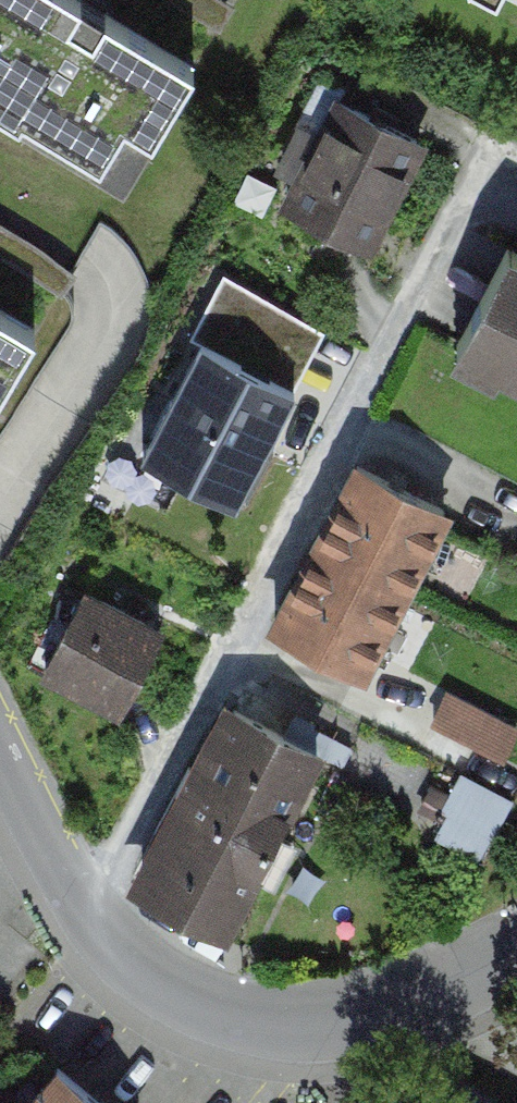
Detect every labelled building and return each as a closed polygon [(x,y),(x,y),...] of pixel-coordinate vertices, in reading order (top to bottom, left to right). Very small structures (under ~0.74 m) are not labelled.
[(0,2),(0,81),(168,181),(245,53),(156,0),(1,0),(0,2)] [(496,8),(516,19),(516,0),(500,0),(496,8)] [(376,252),(436,133),(342,86),(282,204),(376,252)] [(505,254),(445,375),(516,410),(516,260),(505,254)] [(27,459),(102,329),(0,271),(0,444),(27,459)] [(261,457),(310,357),(231,318),(182,418),(261,457)] [(365,450),(323,535),(432,588),(473,503),(365,450)] [(323,535),(281,621),(389,674),(432,588),(323,535)] [(129,717),(174,623),(90,584),(45,677),(129,717)] [(241,690),(194,789),(304,841),(351,742),(241,690)] [(453,691),(433,731),(510,767),(516,753),(516,721),(453,691)] [(436,831),(487,854),(516,788),(465,766),(436,831)] [(194,789),(146,888),(256,941),(304,841),(194,789)] [(61,1076),(39,1102),(95,1102),(61,1076)]
